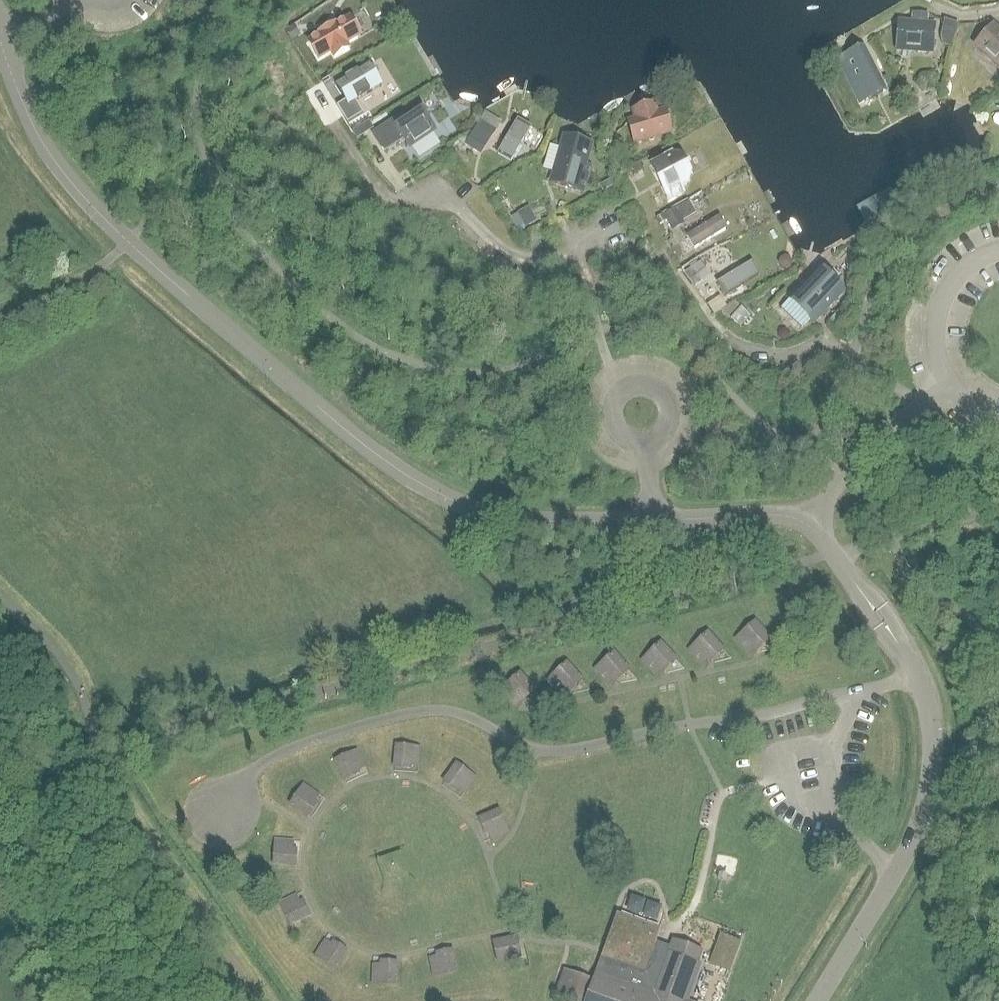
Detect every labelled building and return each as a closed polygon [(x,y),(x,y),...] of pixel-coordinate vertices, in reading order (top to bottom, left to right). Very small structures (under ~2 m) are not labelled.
[(912,25),(902,25),(900,49),(932,51),(934,27),(926,26),(927,14),(913,13),(912,25)] [(348,17),(308,40),(319,60),(331,53),(334,58),(350,48),(348,44),(360,37),(348,17)] [(950,47),(958,24),(944,19),(940,35),(942,44),(950,47)] [(973,46),(998,67),(998,28),(993,23),(973,46)] [(300,35),(293,25),(285,31),(291,41),(300,35)] [(835,60),(859,107),(888,92),(864,45),(835,60)] [(373,61),(337,83),(346,99),(338,104),(348,121),(364,112),(356,99),(385,81),(373,61)] [(655,103),(631,110),(633,119),(627,121),(634,145),(673,133),(666,109),(658,112),(655,103)] [(403,139),(409,148),(434,131),(422,114),(395,132),(390,124),(375,134),(386,151),(403,139)] [(358,140),(375,130),(370,121),(353,131),(358,140)] [(516,122),(496,157),(511,165),(531,130),(516,122)] [(465,145),(481,155),(487,143),(472,134),(465,145)] [(587,165),(593,143),(563,134),(549,182),(584,192),(591,166),(587,165)] [(613,154),(622,149),(615,137),(607,142),(613,154)] [(649,164),(668,202),(685,194),(682,187),(689,184),(691,172),(683,156),(673,152),(649,164)] [(639,163),(630,168),(634,175),(643,170),(639,163)] [(884,190),(855,206),(868,227),(896,210),(884,190)] [(529,208),(518,214),(526,229),(537,222),(529,208)] [(663,216),(672,231),(684,225),(676,209),(663,216)] [(679,230),(691,253),(728,233),(716,211),(679,230)] [(746,252),(711,272),(727,299),(761,279),(746,252)] [(710,277),(700,262),(684,273),(695,288),(710,277)] [(818,267),(788,298),(813,322),(842,291),(818,267)] [(734,302),(722,311),(730,319),(741,308),(734,302)] [(735,639),(748,654),(767,637),(754,623),(735,639)] [(706,633),(688,651),(701,665),(720,648),(706,633)] [(659,644),(641,661),(654,675),(673,658),(659,644)] [(613,654),(593,670),(606,685),(626,669),(613,654)] [(565,664),(546,681),(560,696),(578,679),(565,664)] [(518,675),(499,692),(513,707),(531,690),(518,675)] [(393,765),(416,767),(417,750),(395,748),(393,765)] [(342,779),(362,769),(355,753),(334,762),(342,779)] [(463,794),(474,779),(455,766),(444,780),(463,794)] [(304,816),(317,797),(302,787),(289,806),(304,816)] [(503,826),(494,805),(477,812),(487,833),(503,826)] [(291,867),(292,844),(274,843),(273,866),(291,867)] [(305,918),(295,898),(279,906),(289,926),(305,918)] [(673,950),(668,949),(670,945),(655,940),(660,926),(616,911),(584,1000),(685,1000),(698,966),(693,964),(696,957),(693,950),(680,946),(673,949),(673,950)] [(719,932),(708,963),(728,970),(739,940),(719,932)] [(497,963),(518,958),(513,938),(493,943),(497,963)] [(324,942),(315,958),(334,970),(344,954),(324,942)] [(452,954),(429,959),(433,976),(455,972),(452,954)] [(396,967),(373,966),(372,984),(395,985),(396,967)] [(555,995),(572,1000),(583,1000),(591,979),(564,970),(555,995)]
